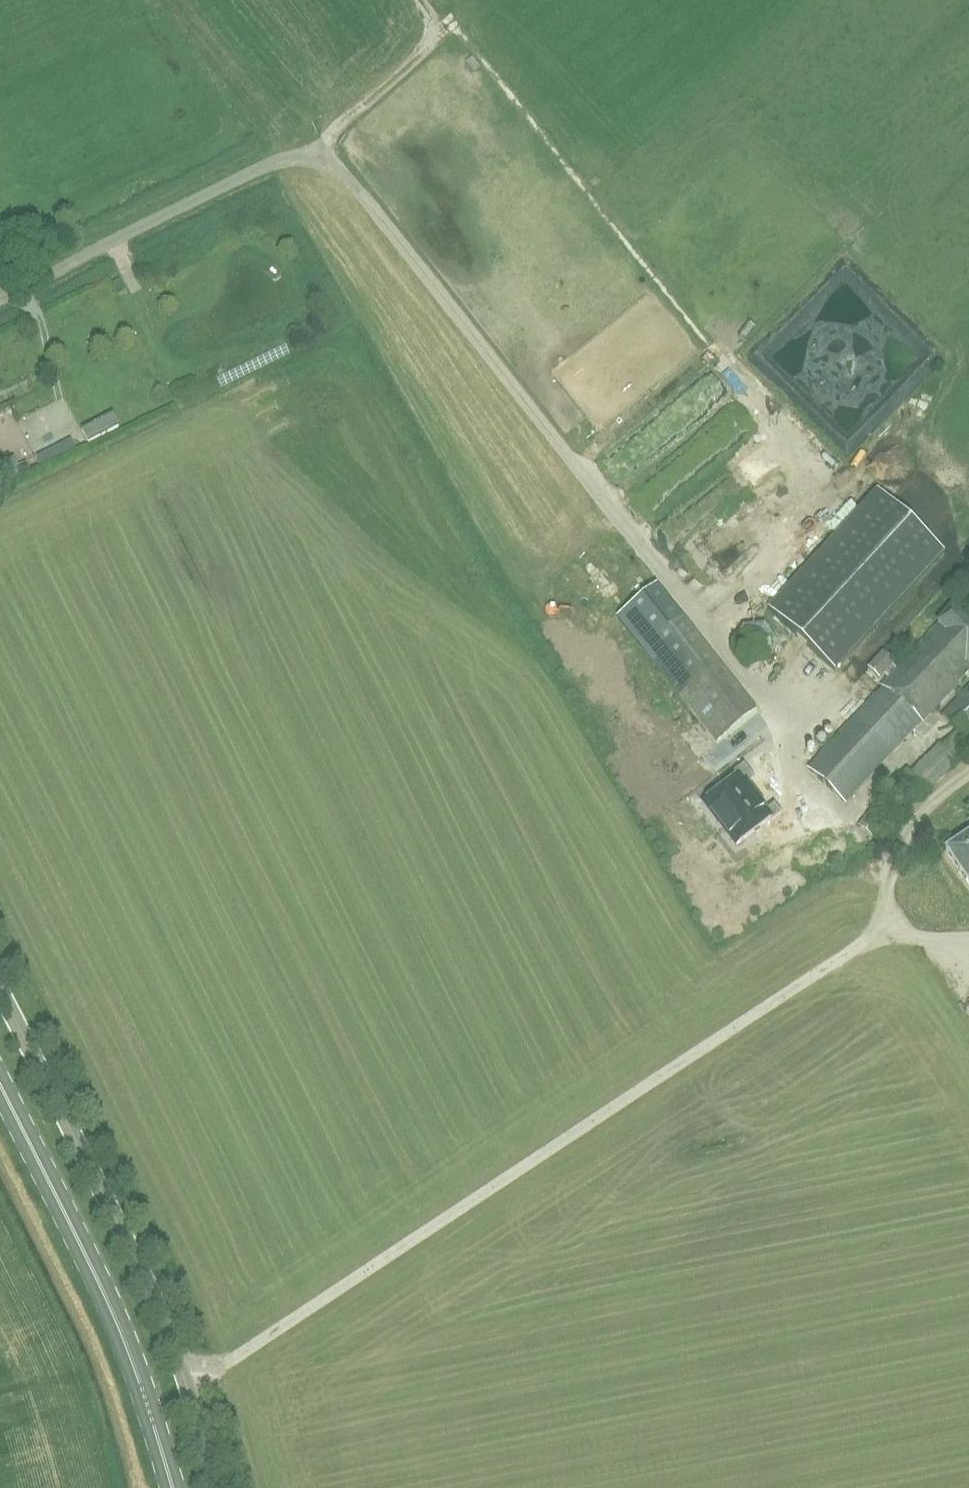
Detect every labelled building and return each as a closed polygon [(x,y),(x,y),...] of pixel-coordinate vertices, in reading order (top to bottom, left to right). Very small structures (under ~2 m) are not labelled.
[(16,467),(13,461),(0,468),(0,472),(6,483),(29,471),(25,462),(16,467)] [(835,671),(944,552),(878,491),(768,610),(835,671)] [(952,607),(896,668),(891,664),(894,662),(883,652),(868,668),(879,678),(882,675),(887,679),(881,686),(882,687),(808,768),(846,802),(921,720),(922,721),(968,670),(968,623),(952,607)] [(642,648),(717,743),(756,713),(718,665),(680,617),(642,648)] [(942,715),(957,730),(942,745),(940,743),(911,772),(906,768),(893,781),(913,803),(927,791),(928,793),(951,770),(968,751),(968,687),(942,715)] [(755,780),(743,767),(735,775),(739,781),(708,812),(743,851),(774,819),(775,821),(784,812),(776,804),(767,812),(746,788),(755,780)] [(874,838),(889,819),(873,807),(858,825),(874,838)] [(945,850),(968,884),(968,834),(945,850)]
